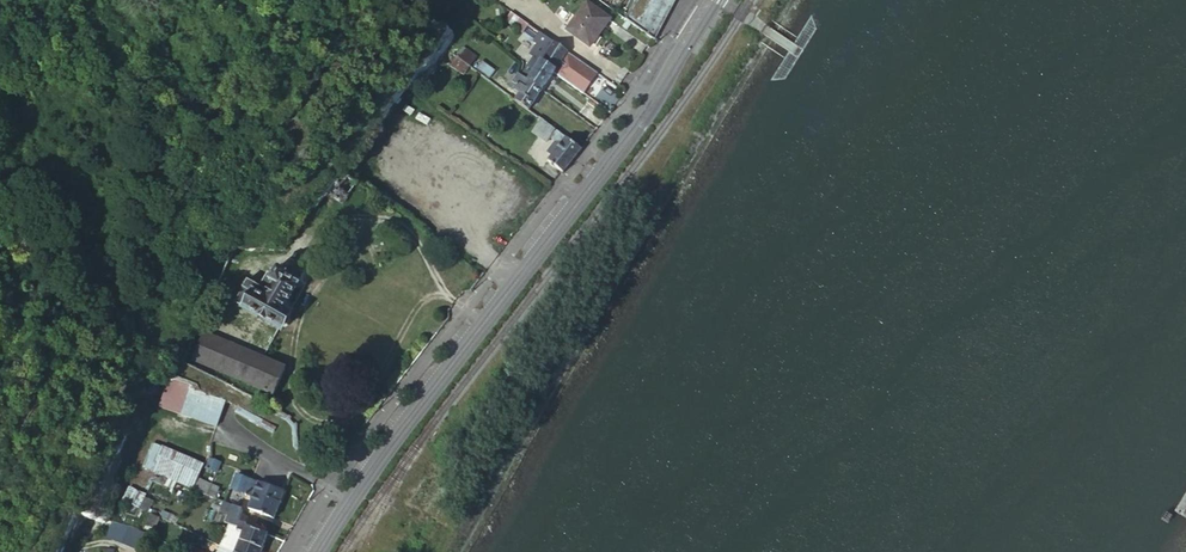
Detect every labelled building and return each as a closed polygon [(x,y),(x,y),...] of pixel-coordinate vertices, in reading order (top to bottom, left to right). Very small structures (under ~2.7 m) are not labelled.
[(655,30),(670,0),(635,0),(629,11),(655,30)] [(610,19),(587,3),(567,30),(590,47),(610,19)] [(625,18),(651,37),(655,30),(629,11),(625,18)] [(551,40),(517,16),(511,25),(541,48),(544,50),(551,40)] [(548,53),(555,44),(551,40),(544,50),(548,53)] [(555,74),(595,103),(600,97),(586,88),(597,73),(555,44),(548,53),(542,62),(556,73),(555,74)] [(462,48),(456,57),(468,67),(475,57),(462,48)] [(544,50),(541,48),(535,56),(542,62),(548,53),(544,50)] [(542,62),(535,56),(524,72),(531,78),(542,62)] [(490,81),(496,73),(482,62),(476,70),(490,81)] [(528,82),(542,92),(555,74),(556,73),(542,62),(531,78),(528,82)] [(531,78),(524,72),(520,76),(528,82),(531,78)] [(519,95),(515,101),(529,111),(542,92),(528,82),(520,76),(518,74),(515,78),(512,83),(517,87),(514,91),(519,95)] [(508,86),(514,91),(517,87),(512,83),(510,82),(508,86)] [(544,142),(549,136),(554,129),(540,118),(530,131),(544,142)] [(548,160),(562,172),(581,148),(554,129),(549,136),(559,145),(548,160)] [(346,174),(327,193),(342,203),(357,181),(346,174)] [(267,272),(257,286),(247,280),(232,301),(276,330),(287,313),(279,308),(294,285),(284,277),(285,274),(276,267),(270,274),(267,272)] [(271,398),(284,370),(202,331),(189,359),(271,398)] [(161,399),(180,404),(183,390),(165,385),(161,399)] [(199,478),(205,464),(155,442),(143,468),(215,499),(220,488),(199,478)] [(220,461),(211,458),(209,463),(218,467),(220,461)] [(209,463),(207,468),(216,472),(218,467),(209,463)] [(279,502),(282,494),(237,475),(232,488),(253,497),(249,508),(274,518),(281,503),(279,502)] [(147,492),(138,509),(145,512),(151,498),(148,497),(149,493),(147,492)] [(267,534),(247,525),(247,523),(239,520),(243,509),(224,500),(220,509),(229,513),(226,521),(237,526),(237,528),(242,530),(240,537),(234,534),(231,542),(236,545),(233,551),(260,551),(267,534)] [(138,509),(129,505),(126,513),(135,517),(138,509)] [(104,520),(93,515),(86,527),(97,533),(104,520)] [(149,515),(142,529),(151,533),(158,520),(149,515)] [(130,526),(126,526),(119,540),(137,549),(145,534),(130,526)]
